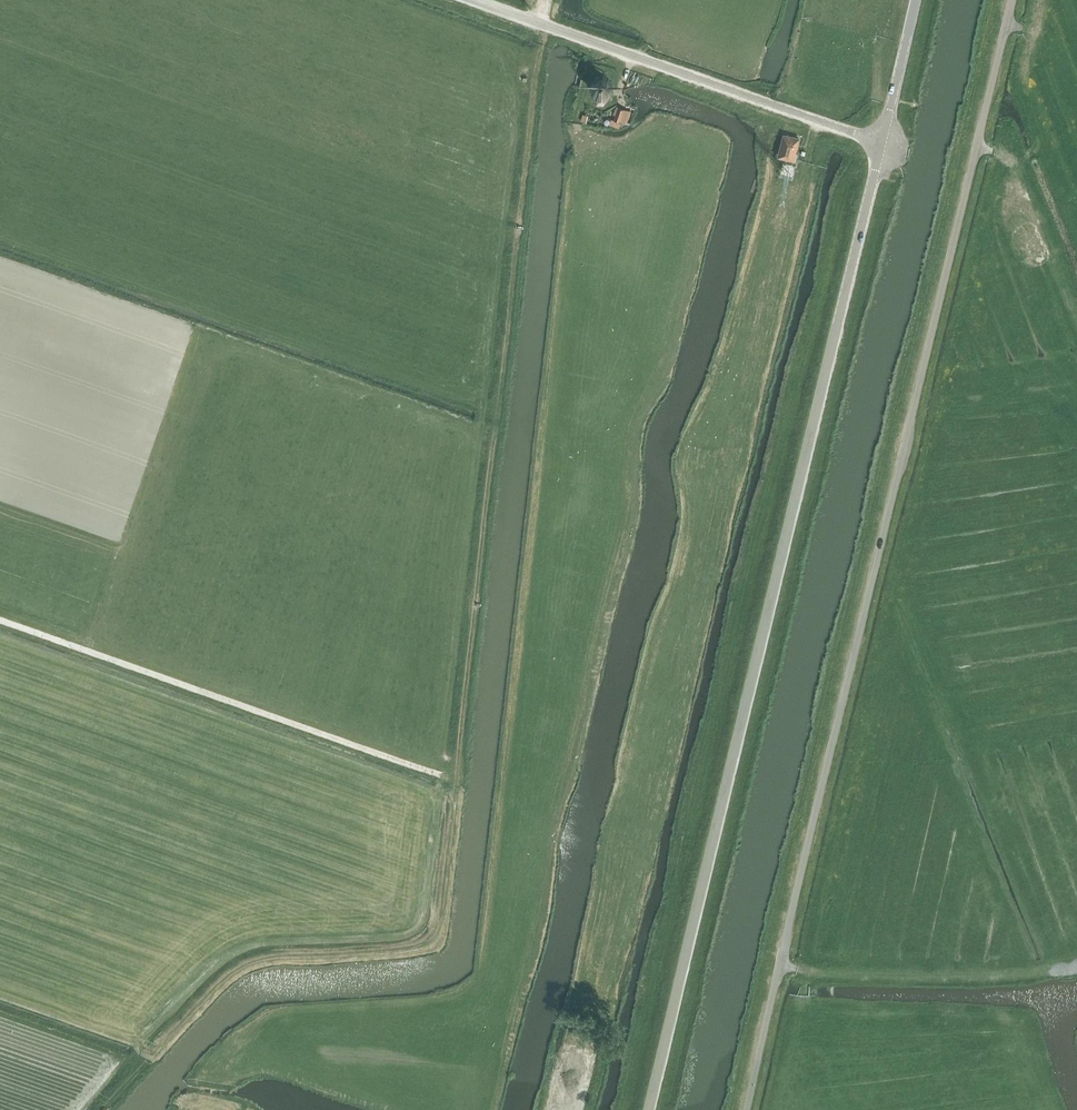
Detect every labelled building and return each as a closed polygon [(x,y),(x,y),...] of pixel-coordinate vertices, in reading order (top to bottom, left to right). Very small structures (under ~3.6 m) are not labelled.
[(596,98),(604,100),(612,95),(614,86),(610,79),(600,76),(593,81),(591,90),(596,98)] [(610,125),(621,128),(623,122),(625,123),(629,111),(617,106),(614,115),(616,115),(614,119),(612,119),(610,125)] [(780,155),(797,159),(799,152),(798,151),(801,137),(785,133),(780,155)]
